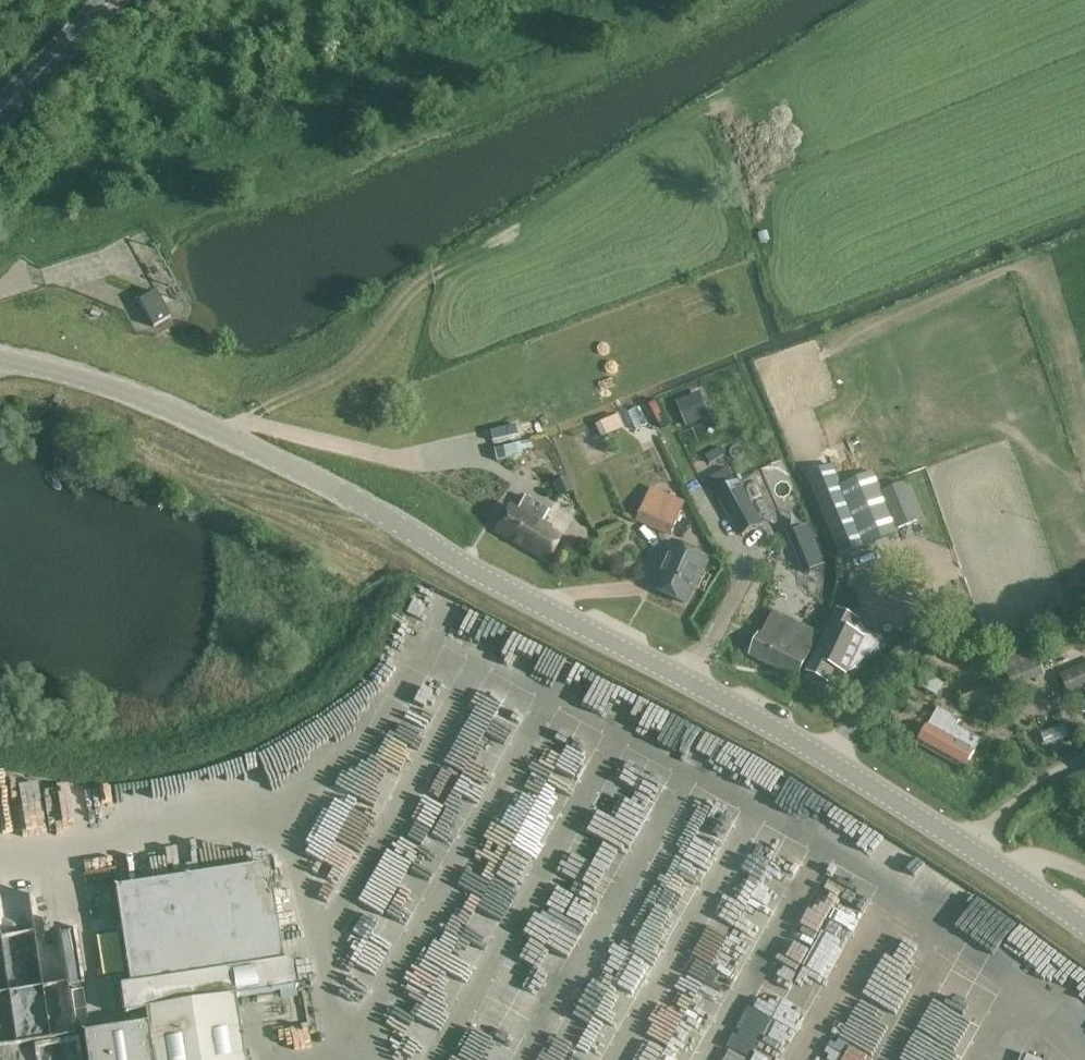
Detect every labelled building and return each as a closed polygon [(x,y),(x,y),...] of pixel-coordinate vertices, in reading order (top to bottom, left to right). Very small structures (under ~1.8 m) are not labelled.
[(155,291),(139,300),(154,326),(170,317),(155,291)] [(699,390),(676,400),(687,426),(710,416),(699,390)] [(622,414),(600,423),(605,436),(627,426),(622,414)] [(514,425),(489,432),(492,444),(518,437),(514,425)] [(520,444),(495,450),(497,462),(522,456),(520,444)] [(725,448),(706,454),(711,469),(730,462),(725,448)] [(806,476),(840,556),(899,531),(874,472),(841,485),(833,465),(806,476)] [(714,492),(739,537),(764,523),(739,478),(735,481),(727,467),(711,476),(718,490),(714,492)] [(565,478),(553,483),(559,495),(571,490),(565,478)] [(636,521),(670,536),(686,502),(651,487),(636,521)] [(496,531),(547,561),(561,535),(551,529),(553,526),(542,520),(548,509),(523,497),(517,509),(510,506),(496,531)] [(808,526),(788,534),(804,574),(825,566),(808,526)] [(708,557),(677,542),(655,588),(686,603),(708,557)] [(858,620),(838,610),(809,671),(828,681),(835,666),(846,672),(848,669),(850,671),(873,648),(858,630),(848,639),(858,620)] [(775,612),(764,632),(795,647),(798,641),(812,647),(818,634),(775,612)] [(750,655),(797,678),(812,647),(798,641),(795,647),(764,632),(762,631),(750,655)] [(1003,661),(1013,687),(1045,675),(1039,659),(1048,655),(1045,645),(1003,661)] [(1061,674),(1070,698),(1084,692),(1084,665),(1061,674)] [(917,683),(936,694),(943,682),(925,671),(917,683)] [(986,680),(960,690),(967,708),(992,698),(986,680)] [(918,745),(965,770),(981,740),(955,727),(959,719),(937,707),(918,745)] [(248,865),(271,858),(267,842),(243,849),(248,865)] [(235,998),(297,988),(293,960),(283,962),(268,865),(115,888),(130,985),(120,987),(124,1015),(145,1012),(147,1024),(82,1033),(87,1059),(245,1059),(235,998)] [(903,933),(880,923),(875,937),(847,925),(829,968),(854,978),(841,1012),(807,998),(783,1056),(794,1059),(851,1059),(903,933)] [(100,1003),(110,1002),(106,978),(97,980),(100,1003)] [(651,979),(640,1006),(671,1019),(683,992),(651,979)] [(974,1024),(976,981),(942,979),(940,1011),(952,1011),(951,1023),(974,1024)]
